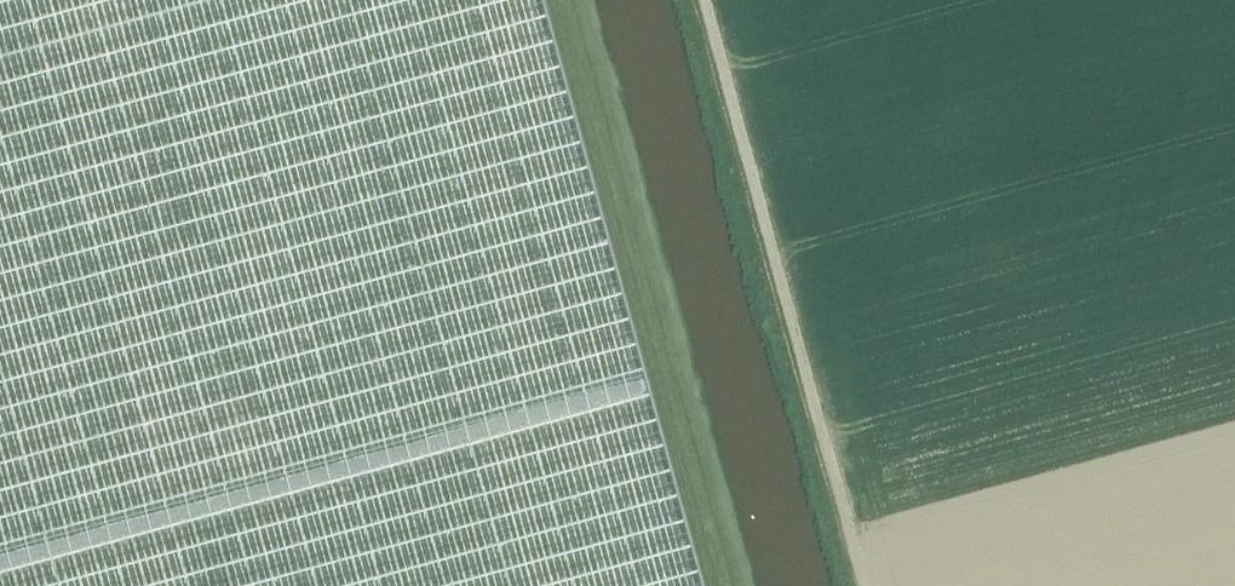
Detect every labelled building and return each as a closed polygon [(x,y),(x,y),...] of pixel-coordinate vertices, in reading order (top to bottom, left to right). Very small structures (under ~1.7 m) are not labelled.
[(541,0),(0,0),(0,585),(701,585),(541,0)]
